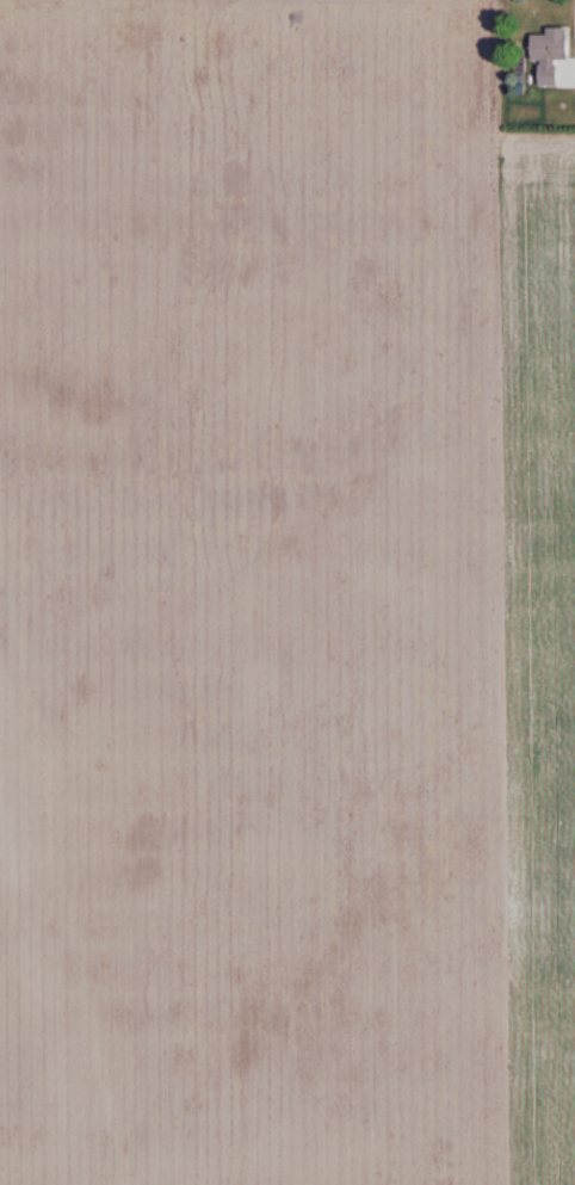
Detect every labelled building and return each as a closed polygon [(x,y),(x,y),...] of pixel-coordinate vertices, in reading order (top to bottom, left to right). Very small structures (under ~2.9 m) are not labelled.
[(568,61),(568,28),(546,29),(546,35),(532,35),(532,61),(540,61),(540,87),(557,87),(557,61),(568,61)]
